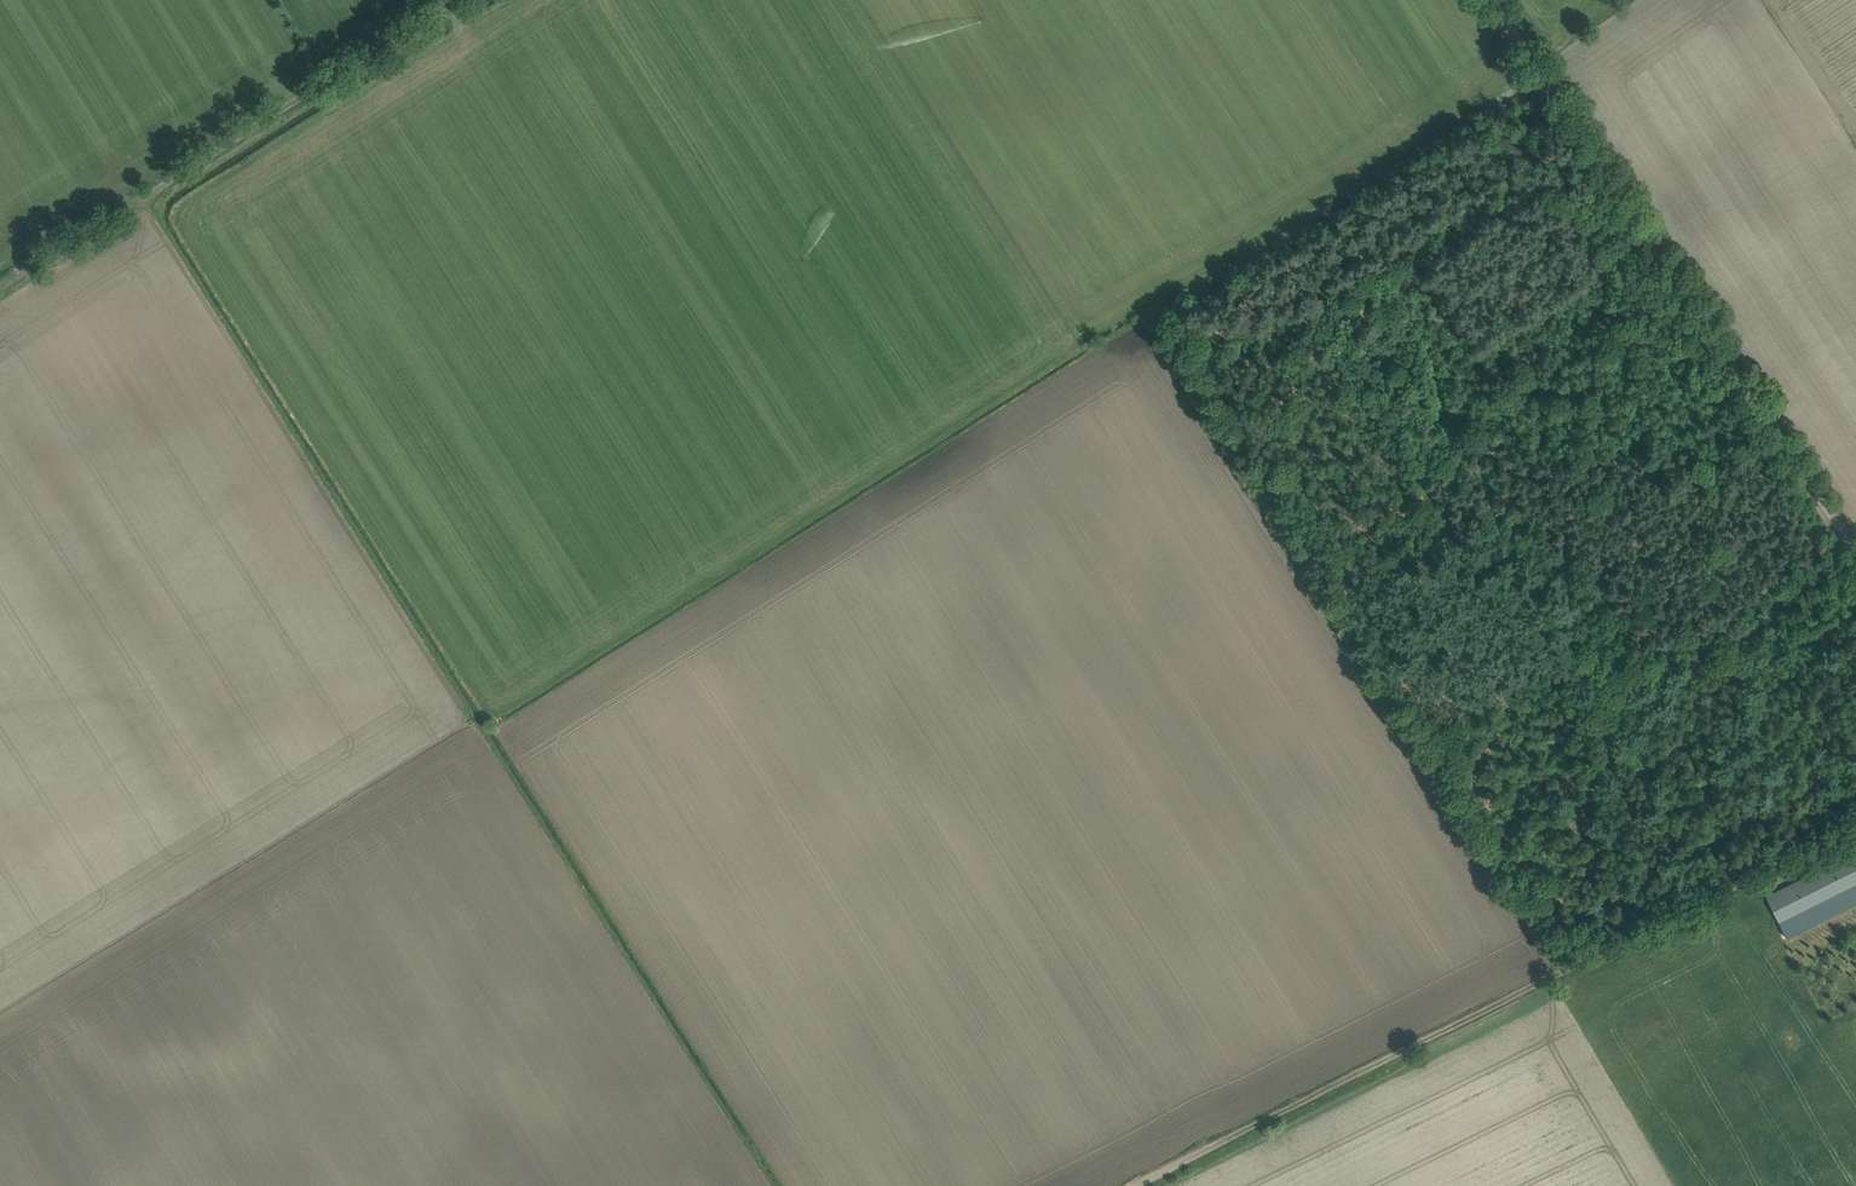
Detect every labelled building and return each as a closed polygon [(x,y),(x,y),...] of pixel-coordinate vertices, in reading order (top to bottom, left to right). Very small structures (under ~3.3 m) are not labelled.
[(1766,896),(1779,923),(1780,923),(1784,931),(1787,937),(1855,903),(1855,852),(1819,870),(1766,896)]
